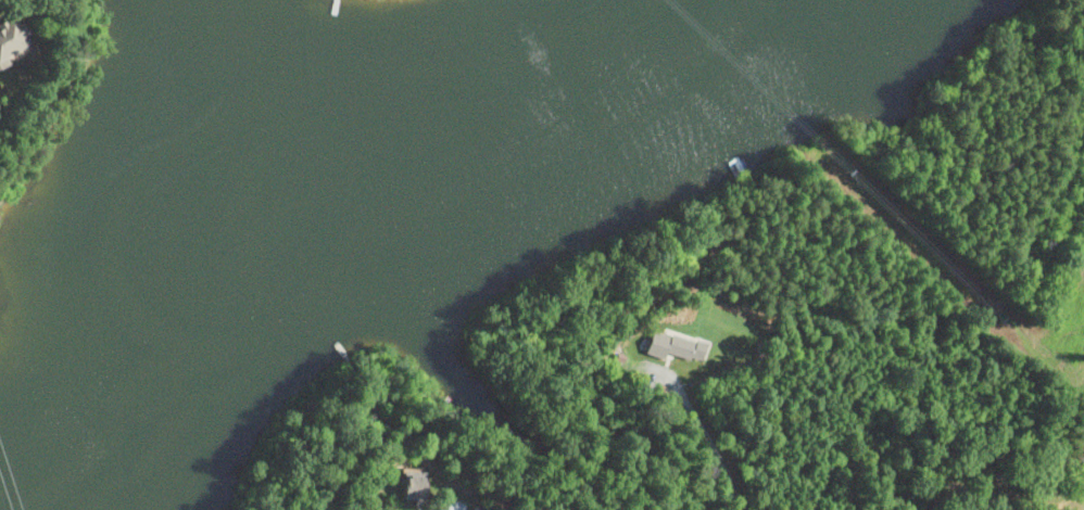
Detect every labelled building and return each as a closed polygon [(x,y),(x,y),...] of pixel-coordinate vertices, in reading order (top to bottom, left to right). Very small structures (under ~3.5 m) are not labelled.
[(390,478),(399,502),(422,494),(414,469),(390,478)]
